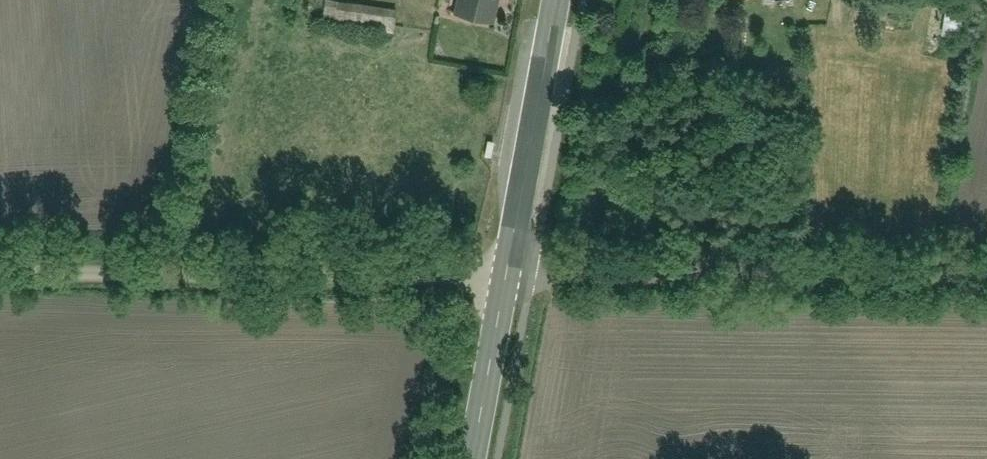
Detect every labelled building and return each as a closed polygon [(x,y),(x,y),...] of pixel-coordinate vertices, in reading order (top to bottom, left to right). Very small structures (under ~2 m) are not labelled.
[(308,21),(387,41),(395,10),(354,0),(313,0),(308,21)] [(462,19),(492,28),(500,0),(467,0),(462,19)]
